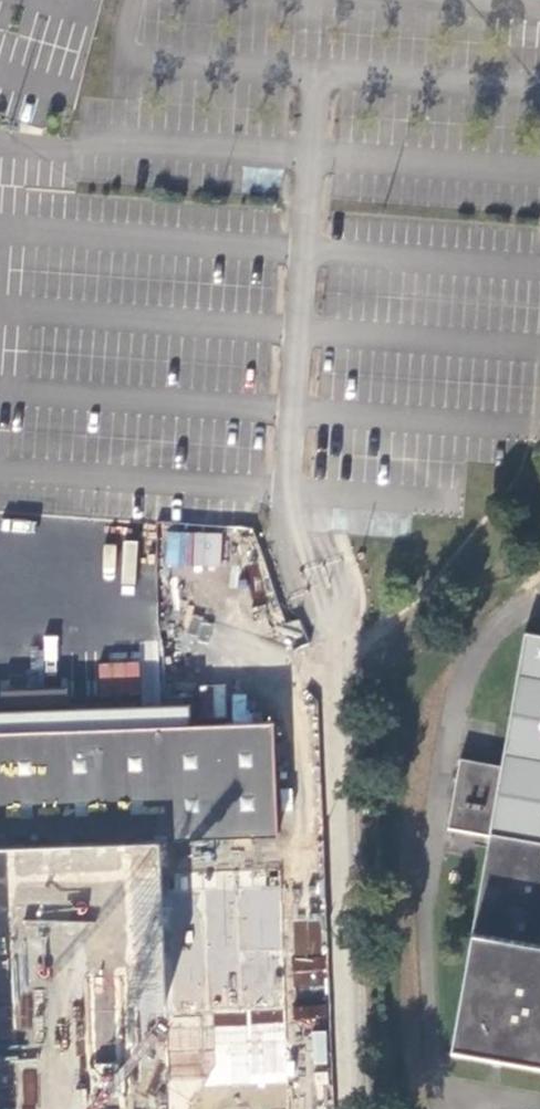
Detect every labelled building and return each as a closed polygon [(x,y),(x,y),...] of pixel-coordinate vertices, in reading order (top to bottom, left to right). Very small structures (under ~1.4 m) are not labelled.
[(166,531),(165,564),(221,566),(222,533),(166,531)] [(528,627),(503,763),(463,756),(450,824),(492,832),(453,1048),(539,1063),(539,629),(528,627)] [(0,708),(0,1108),(290,1108),(287,1048),(287,995),(276,718),(189,724),(189,706),(163,706),(0,708)]
